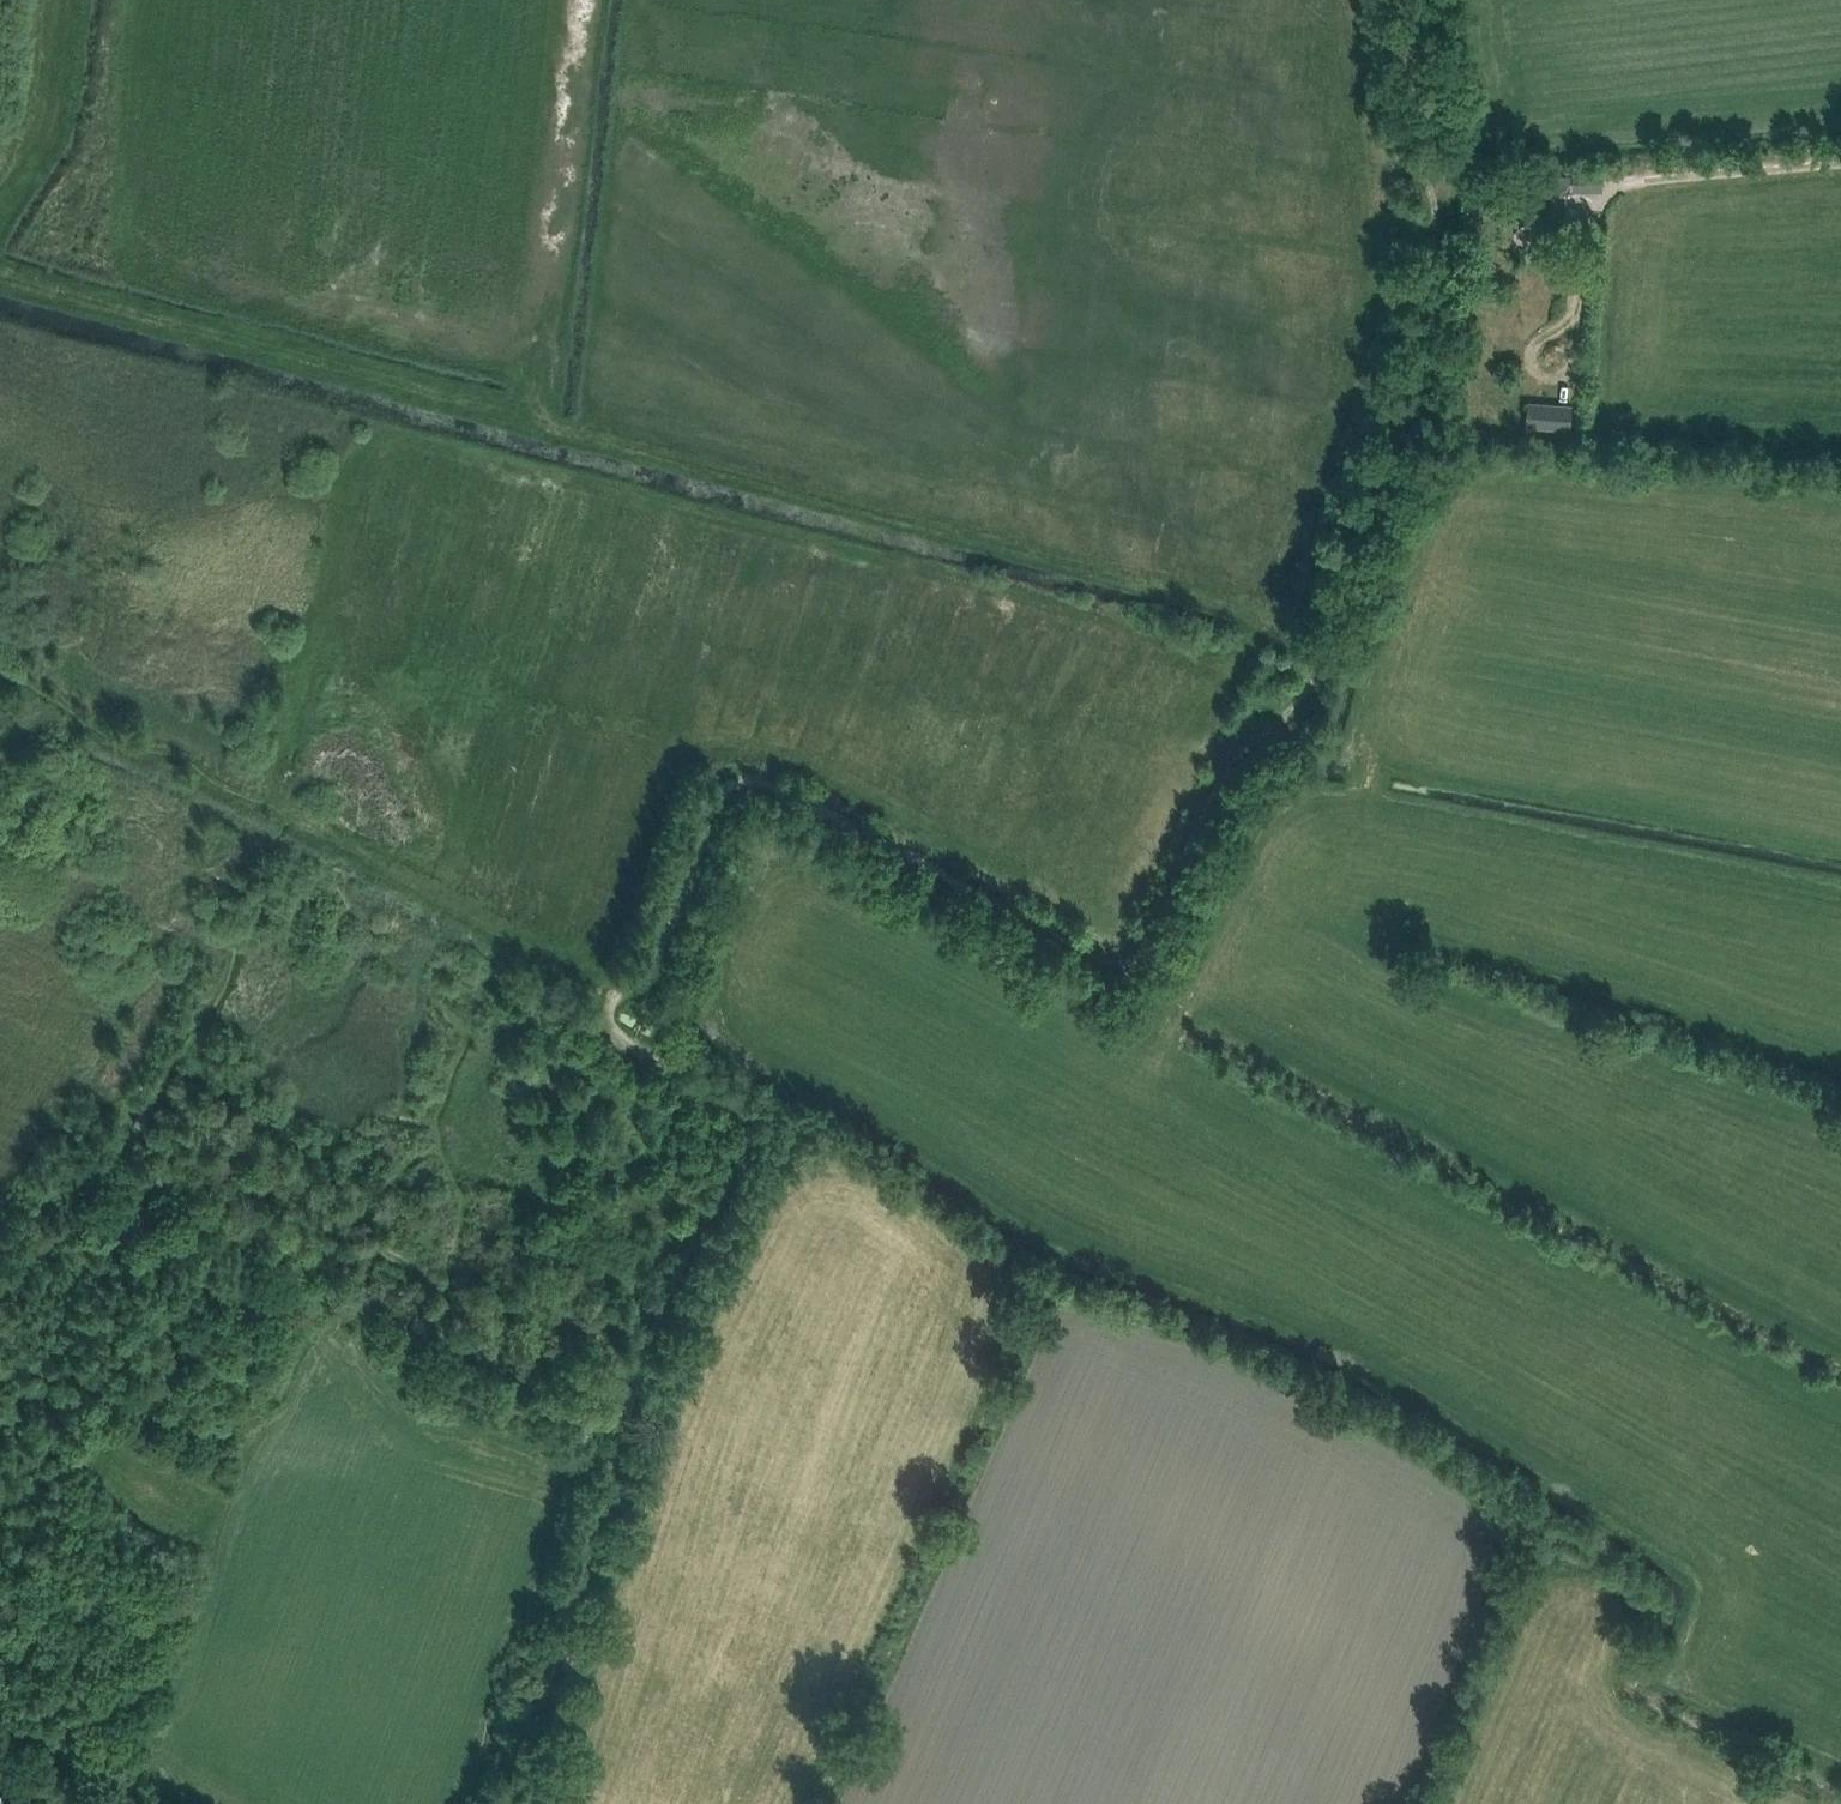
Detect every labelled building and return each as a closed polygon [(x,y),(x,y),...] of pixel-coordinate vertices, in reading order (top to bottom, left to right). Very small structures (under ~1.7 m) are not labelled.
[(1603,169),(1573,169),(1573,192),(1603,192),(1603,169)] [(1571,174),(1552,174),(1551,190),(1554,190),(1554,207),(1537,207),(1537,210),(1517,210),(1517,231),(1544,231),(1544,234),(1567,234),(1567,207),(1567,190),(1571,190),(1571,174)] [(1533,187),(1533,175),(1519,175),(1519,188),(1533,187)] [(1573,404),(1528,400),(1526,427),(1571,430),(1573,404)]
